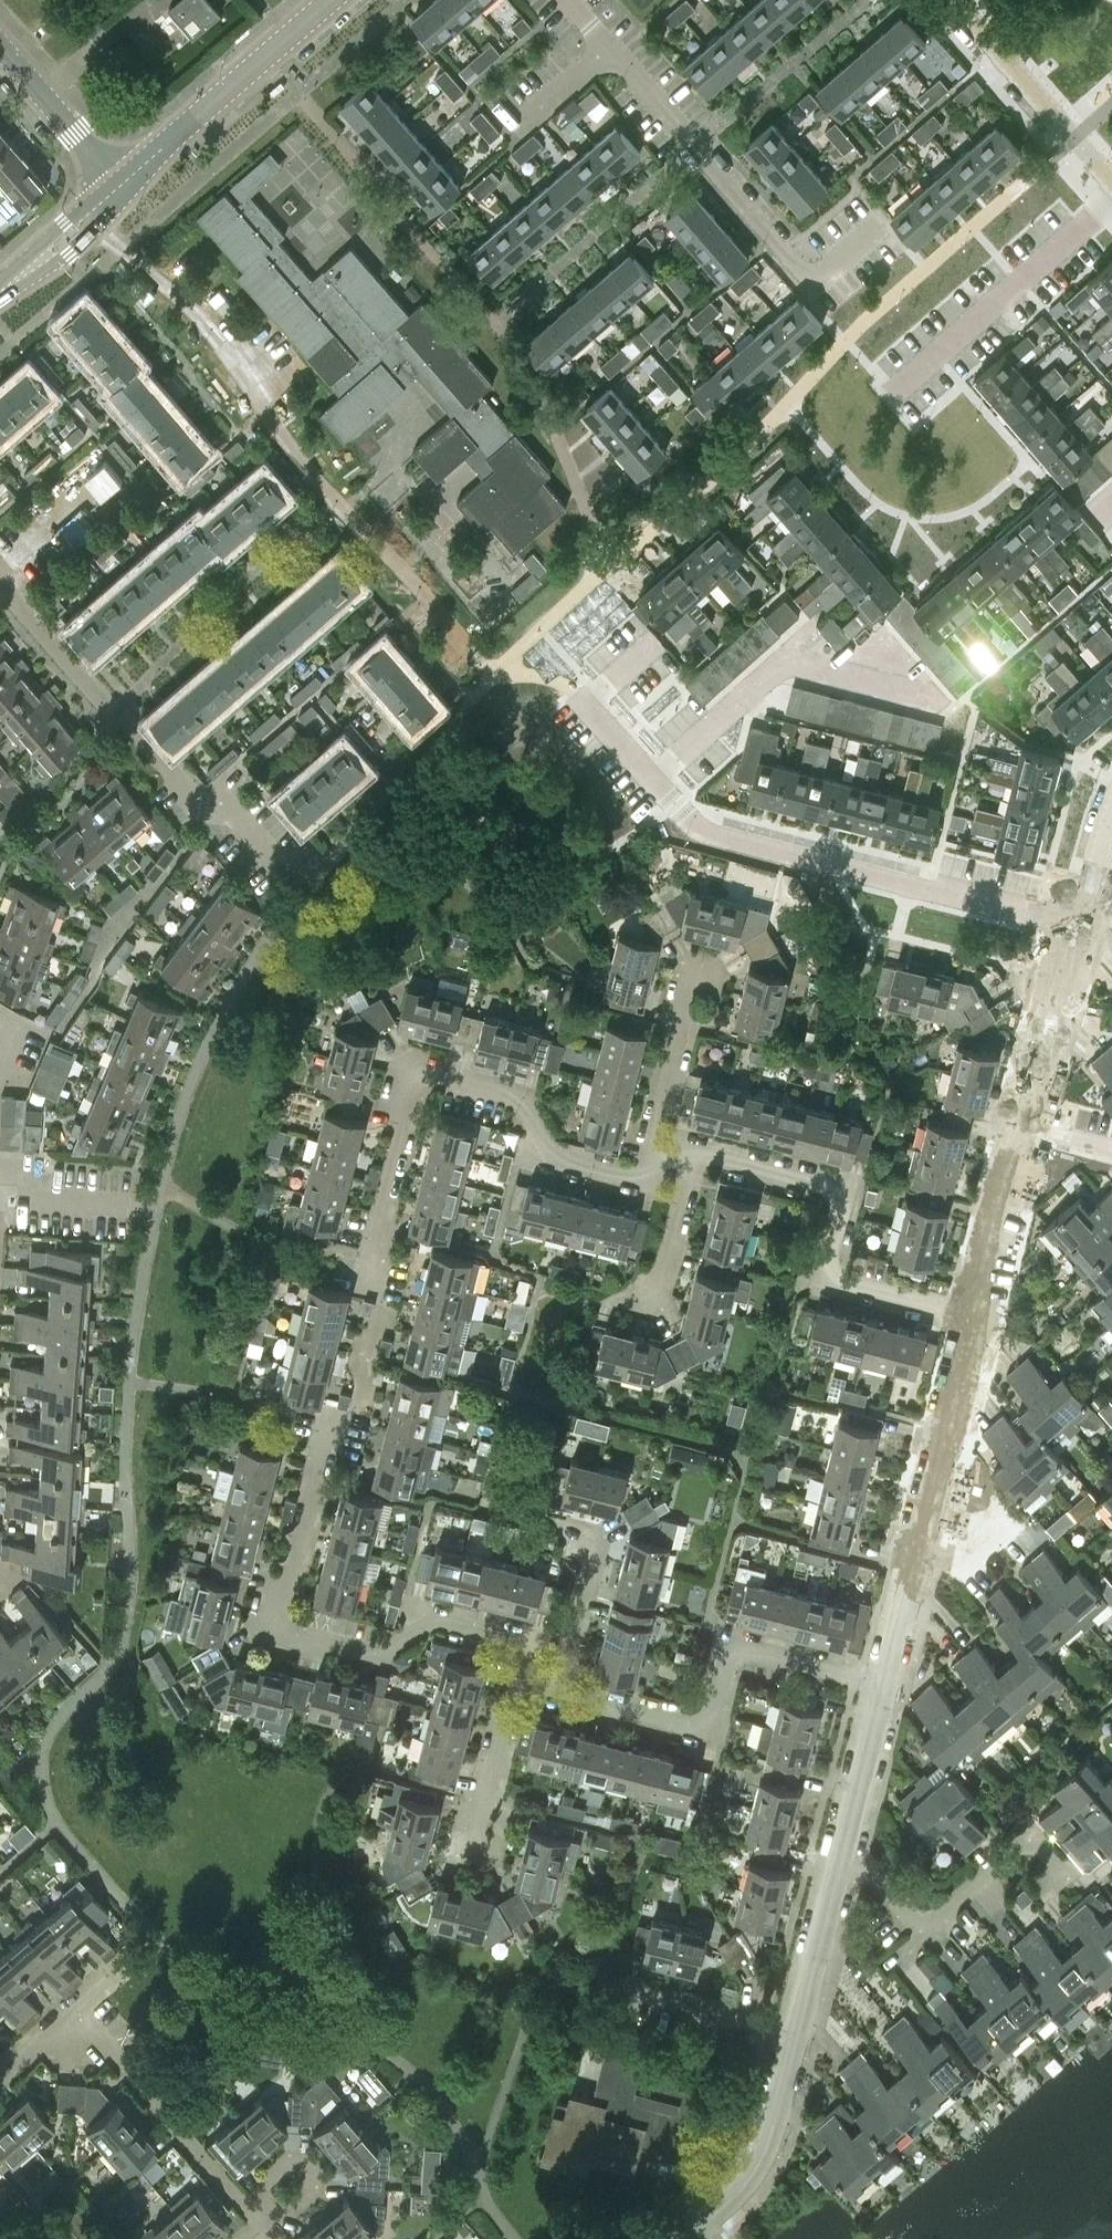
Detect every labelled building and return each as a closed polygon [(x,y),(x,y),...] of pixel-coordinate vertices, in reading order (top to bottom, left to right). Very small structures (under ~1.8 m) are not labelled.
[(222,12),(211,0),(177,0),(168,8),(193,37),(222,12)] [(458,25),(437,0),(434,0),(414,17),(437,43),(458,25)] [(479,7),(473,0),(437,0),(458,25),(479,7)] [(696,8),(689,0),(685,0),(676,8),(685,18),(696,8)] [(794,17),(779,0),(761,0),(751,9),(773,35),(794,17)] [(814,0),(779,0),(794,17),(814,0)] [(673,27),(685,18),(676,8),(665,17),(673,27)] [(752,54),(773,35),(751,9),(729,28),(752,54)] [(521,35),(532,25),(523,14),(511,24),(521,35)] [(905,59),(926,41),(904,16),(883,34),(905,59)] [(731,72),(752,54),(729,28),(709,46),(731,72)] [(884,78),(905,59),(883,34),(861,52),(884,78)] [(418,57),(429,48),(419,37),(409,46),(418,57)] [(490,61),(501,52),(492,41),(480,51),(490,61)] [(710,90),(731,72),(709,46),(688,64),(710,90)] [(479,71),(490,61),(480,51),(470,60),(479,71)] [(863,96),(884,78),(861,52),(840,71),(863,96)] [(958,61),(950,68),(958,76),(965,70),(958,61)] [(445,88),(455,79),(446,68),(435,77),(445,88)] [(842,114),(863,96),(840,71),(819,89),(842,114)] [(938,97),(949,88),(940,77),(929,86),(938,97)] [(962,105),(983,87),(975,77),(953,95),(962,105)] [(454,99),(465,90),(455,79),(445,88),(454,99)] [(361,124),(387,102),(369,81),(342,103),(361,124)] [(927,107),(938,97),(929,86),(918,96),(927,107)] [(810,111),(820,103),(809,91),(799,99),(810,111)] [(573,117),(584,108),(574,96),(563,106),(573,117)] [(379,145),(405,122),(387,102),(361,124),(379,145)] [(799,120),(807,112),(800,104),(791,111),(799,120)] [(822,105),(813,113),(819,119),(827,112),(822,105)] [(562,127),(573,117),(563,106),(552,116),(562,127)] [(481,130),(492,121),(482,109),(471,118),(481,130)] [(932,133),(943,123),(934,112),(923,122),(932,133)] [(897,133),(907,124),(898,113),(887,122),(897,133)] [(491,141),(501,132),(492,121),(481,130),(491,141)] [(397,166),(423,143),(405,122),(379,145),(397,166)] [(836,141),(846,133),(836,122),(827,130),(836,141)] [(886,143),(897,133),(887,122),(876,132),(886,143)] [(921,142),(932,133),(923,122),(912,131),(921,142)] [(765,167),(791,144),(773,123),(746,146),(765,167)] [(999,168),(1020,150),(997,123),(976,141),(999,168)] [(619,169),(640,151),(617,124),(596,142),(619,169)] [(8,140),(0,130),(0,147),(8,140)] [(532,153),(543,143),(533,132),(522,142),(532,153)] [(845,152),(855,144),(846,133),(836,141),(845,152)] [(26,160),(8,140),(0,147),(0,184),(26,160)] [(979,186),(999,168),(976,141),(955,159),(979,186)] [(521,162),(532,153),(522,142),(511,151),(521,162)] [(598,187),(619,169),(596,142),(575,160),(598,187)] [(415,187),(441,164),(423,143),(397,166),(415,187)] [(783,188),(810,165),(791,144),(765,167),(783,188)] [(890,167),(901,158),(893,148),(882,157),(890,167)] [(879,177),(890,167),(882,157),(871,167),(879,177)] [(958,204),(979,186),(955,159),(934,177),(958,204)] [(45,182),(26,160),(0,184),(0,199),(7,193),(18,206),(45,182)] [(577,205),(598,187),(575,160),(554,179),(577,205)] [(433,208),(459,185),(441,164),(415,187),(433,208)] [(828,187),(827,186),(810,165),(783,188),(802,209),(828,187)] [(490,189),(501,179),(492,168),(481,178),(490,189)] [(937,222),(958,204),(934,177),(914,195),(937,222)] [(479,199),(490,189),(481,178),(470,188),(479,199)] [(556,224),(577,205),(554,179),(533,197),(556,224)] [(250,193),(237,204),(225,190),(198,214),(245,267),(238,274),(309,355),(330,381),(341,394),(321,411),(345,438),(419,373),(443,401),(453,413),(412,449),(438,478),(439,477),(437,476),(463,453),(484,476),(457,500),(458,501),(459,500),(484,528),(483,529),(484,530),(492,522),(515,548),(514,549),(515,550),(567,503),(566,502),(565,503),(542,478),(551,470),(481,390),(492,380),(421,299),(409,309),(352,244),(313,278),(279,239),(285,233),(250,193)] [(685,236),(712,213),(693,191),(667,215),(685,236)] [(916,240),(937,222),(914,195),(893,213),(916,240)] [(536,242),(556,224),(533,197),(513,215),(536,242)] [(449,225),(460,215),(451,204),(439,214),(449,225)] [(704,257),(731,234),(712,213),(685,236),(704,257)] [(515,260),(536,242),(513,215),(492,233),(515,260)] [(494,278),(515,260),(492,233),(471,252),(494,278)] [(644,253),(654,245),(644,234),(635,242),(644,253)] [(722,278),(749,254),(731,234),(704,257),(722,278)] [(633,295),(654,277),(630,250),(609,268),(633,295)] [(1065,300),(1072,308),(1095,288),(1105,300),(1111,294),(1111,259),(1065,300)] [(670,283),(681,274),(673,264),(662,273),(670,283)] [(750,284),(761,275),(752,264),(741,274),(750,284)] [(613,313),(633,295),(609,268),(589,287),(613,313)] [(681,295),(692,286),(681,274),(670,283),(681,295)] [(739,294),(750,284),(741,274),(730,283),(739,294)] [(412,283),(405,290),(414,300),(421,293),(412,283)] [(592,331),(613,313),(589,287),(568,305),(592,331)] [(801,340),(822,322),(799,296),(779,314),(801,340)] [(105,320),(88,300),(87,299),(61,322),(80,343),(105,320)] [(709,319),(720,310),(712,299),(700,309),(709,319)] [(1056,316),(1067,306),(1061,299),(1049,309),(1056,316)] [(571,349),(592,331),(568,305),(547,323),(571,349)] [(663,329),(673,320),(664,309),(653,319),(663,329)] [(698,329),(709,319),(700,309),(689,319),(698,329)] [(1091,330),(1100,340),(1111,329),(1111,312),(1091,330)] [(1039,332),(1050,322),(1042,313),(1031,322),(1039,332)] [(780,358),(801,340),(779,314),(758,332),(780,358)] [(651,339),(663,329),(653,319),(641,329),(651,339)] [(99,364),(124,341),(105,320),(80,343),(99,364)] [(710,321),(700,330),(709,340),(719,331),(710,321)] [(550,368),(571,349),(547,323),(526,341),(550,368)] [(1100,340),(1108,349),(1111,345),(1111,329),(1100,340)] [(759,377),(780,358),(758,332),(737,351),(759,377)] [(1013,361),(1035,342),(1027,333),(974,379),(989,396),(991,394),(994,397),(1023,372),(1013,361)] [(667,356),(679,346),(670,336),(658,346),(667,356)] [(1069,358),(1078,353),(1064,337),(1056,345),(1069,358)] [(1083,347),(1088,352),(1095,346),(1089,340),(1083,347)] [(117,385),(137,367),(142,362),(124,341),(99,364),(117,385)] [(1097,344),(1088,352),(1093,358),(1102,350),(1097,344)] [(622,365),(632,356),(623,345),(612,354),(622,365)] [(738,395),(759,377),(737,351),(715,369),(738,395)] [(46,373),(54,366),(42,353),(35,359),(46,373)] [(609,375),(622,365),(612,354),(600,365),(609,375)] [(580,361),(587,368),(591,363),(585,356),(580,361)] [(658,380),(669,371),(660,361),(650,371),(658,380)] [(1009,419),(1062,373),(1054,364),(1032,383),(1023,372),(994,397),(996,399),(993,401),(1009,419)] [(58,386),(65,379),(54,366),(46,373),(58,386)] [(32,411),(53,393),(30,367),(10,385),(32,411)] [(130,411),(155,388),(137,367),(117,385),(111,390),(130,411)] [(1070,382),(1077,376),(1069,367),(1062,373),(1009,419),(1024,437),(1027,435),(1029,437),(1058,412),(1048,401),(1070,382)] [(717,413),(738,395),(715,369),(695,387),(717,413)] [(669,393),(680,383),(669,371),(658,380),(669,393)] [(579,401),(590,392),(582,381),(570,391),(579,401)] [(32,411),(10,385),(0,394),(0,417),(11,429),(32,411)] [(603,431),(629,407),(611,386),(584,410),(603,431)] [(1111,397),(1111,393),(1106,386),(1095,398),(1089,404),(1088,403),(1066,422),(1058,412),(1029,437),(1031,440),(1029,442),(1044,460),(1097,413),(1096,411),(1111,397)] [(148,432),(173,409),(155,388),(130,411),(148,432)] [(83,415),(90,409),(79,396),(72,402),(83,415)] [(696,423),(706,414),(696,403),(686,412),(696,423)] [(621,452),(648,428),(629,407),(603,431),(621,452)] [(94,428),(101,422),(90,409),(83,415),(94,428)] [(166,453),(192,429),(173,409),(148,432),(166,453)] [(1083,441),(1105,422),(1097,413),(1044,460),(1059,477),(1062,475),(1064,477),(1065,476),(1075,467),(1085,459),(1092,452),(1083,441)] [(58,428),(66,437),(80,425),(72,416),(58,428)] [(11,429),(0,417),(0,439),(11,429)] [(72,444),(86,432),(80,425),(66,437),(72,444)] [(710,425),(707,430),(707,435),(710,438),(717,432),(710,425)] [(639,473),(666,449),(648,428),(621,452),(639,473)] [(184,473),(210,450),(192,429),(166,453),(184,473)] [(119,457),(126,451),(115,438),(108,444),(119,457)] [(232,457),(245,446),(239,439),(226,450),(232,457)] [(1104,441),(1094,450),(1111,470),(1111,451),(1104,441)] [(44,469),(57,457),(51,450),(38,462),(44,469)] [(1111,470),(1094,450),(1092,452),(1085,459),(1102,479),(1111,470)] [(130,470),(137,464),(126,451),(119,457),(130,470)] [(1093,487),(1102,479),(1085,459),(1075,467),(1093,487)] [(813,484),(799,467),(793,472),(783,461),(750,491),(758,502),(745,514),(753,522),(776,503),(785,513),(813,489),(811,486),(813,484)] [(30,480),(44,469),(38,462),(24,473),(30,480)] [(217,470),(211,464),(210,463),(197,474),(203,482),(217,470)] [(1083,496),(1093,487),(1075,467),(1065,476),(1083,496)] [(267,512),(287,494),(265,468),(244,487),(267,512)] [(151,494),(158,488),(147,474),(139,481),(151,494)] [(190,493),(203,482),(197,474),(183,486),(190,493)] [(1073,504),(1083,496),(1065,476),(1064,477),(1056,484),(1073,504)] [(1101,535),(1073,504),(1056,484),(1053,481),(1035,497),(1038,500),(1036,502),(1061,530),(1072,520),(1092,543),(1101,535)] [(16,493),(9,486),(0,494),(0,502),(2,505),(16,493)] [(245,530),(267,512),(244,487),(223,505),(245,530)] [(780,553),(834,507),(818,489),(815,492),(813,489),(785,513),(795,525),(772,545),(768,549),(768,553),(773,559),(780,554),(780,553)] [(155,515),(168,504),(161,496),(148,507),(155,515)] [(1036,502),(1033,504),(1031,501),(1013,516),(1061,570),(1060,570),(1068,578),(1074,573),(1067,565),(1069,562),(1050,540),(1061,530),(1036,502)] [(224,549),(245,530),(223,505),(202,523),(219,544),(224,549)] [(142,526),(155,515),(148,507),(135,518),(142,526)] [(845,527),(849,524),(834,507),(780,553),(780,554),(788,563),(811,543),(820,554),(848,530),(845,527)] [(1060,570),(1061,570),(1013,516),(995,531),(998,534),(996,536),(1020,565),(1031,556),(1051,579),(1060,570)] [(202,523),(201,524),(197,518),(176,536),(199,562),(219,544),(202,523)] [(720,524),(718,526),(716,523),(698,539),(744,592),(753,584),(734,562),(745,552),(720,524)] [(815,594),(869,547),(853,529),(850,532),(848,530),(820,554),(830,565),(807,585),(815,594)] [(114,550),(127,539),(120,532),(107,543),(114,550)] [(178,580),(199,562),(176,536),(155,554),(178,580)] [(996,536),(993,539),(990,536),(974,550),(1021,605),(1018,607),(1024,613),(1034,605),(1028,598),(1029,598),(1009,575),(1020,565),(996,536)] [(735,600),(744,592),(698,539),(680,554),(682,556),(680,559),(704,587),(716,578),(735,600)] [(100,562),(114,550),(107,543),(94,554),(100,562)] [(881,568),(884,565),(869,547),(815,594),(802,605),(810,614),(823,603),(826,607),(849,588),(855,594),(883,570),(881,568)] [(540,576),(549,569),(533,550),(523,558),(533,569),(512,588),(521,598),(542,579),(540,576)] [(1018,607),(1021,605),(974,550),(955,566),(958,569),(956,571),(980,600),(991,590),(1011,613),(1018,607)] [(157,598),(178,580),(155,554),(134,572),(157,598)] [(341,601),(361,583),(339,558),(318,576),(341,601)] [(680,559),(677,561),(675,558),(657,573),(704,627),(714,619),(694,596),(704,587),(680,559)] [(72,587),(84,576),(78,568),(65,579),(72,587)] [(881,607),(901,590),(904,588),(888,569),(885,572),(883,570),(855,594),(863,603),(840,623),(850,634),(881,607)] [(956,571),(953,573),(951,570),(933,586),(980,640),(989,632),(970,609),(980,600),(956,571)] [(136,616),(157,598),(134,572),(113,591),(136,616)] [(703,628),(704,627),(657,573),(640,589),(642,592),(640,593),(665,622),(676,612),(695,635),(703,628)] [(1111,591),(1111,575),(1104,582),(1111,591)] [(320,619),(341,601),(318,576),(297,594),(320,619)] [(59,597),(72,587),(65,579),(53,590),(59,597)] [(971,648),(980,640),(933,586),(916,601),(918,604),(915,607),(917,610),(925,620),(934,629),(939,636),(940,635),(951,625),(971,648)] [(889,617),(909,600),(901,590),(881,607),(889,617)] [(115,635),(136,616),(113,591),(92,609),(115,635)] [(299,637),(320,619),(297,594),(277,612),(299,637)] [(633,606),(635,608),(646,621),(656,612),(643,597),(633,606)] [(779,632),(799,613),(785,597),(764,615),(779,632)] [(915,607),(909,600),(889,617),(898,627),(917,610),(915,607)] [(94,653),(115,635),(92,609),(71,627),(94,653)] [(1073,609),(1064,617),(1071,625),(1080,617),(1073,609)] [(906,636),(925,620),(917,610),(898,627),(906,636)] [(278,655),(299,637),(277,612),(256,630),(278,655)] [(381,631),(394,620),(388,614),(375,625),(381,631)] [(780,633),(779,632),(764,615),(763,614),(754,622),(771,642),(780,633)] [(837,646),(850,634),(840,623),(835,616),(821,628),(837,646)] [(1089,626),(1093,630),(1102,623),(1098,618),(1089,626)] [(914,646),(934,629),(925,620),(906,636),(914,646)] [(762,650),(771,642),(754,622),(744,630),(762,650)] [(1102,623),(1093,630),(1111,652),(1111,634),(1102,623)] [(695,635),(694,636),(708,652),(717,644),(703,628),(695,635)] [(940,635),(939,636),(934,629),(914,646),(923,656),(943,638),(940,635)] [(257,673),(278,655),(256,630),(235,648),(257,673)] [(753,658),(762,650),(744,630),(735,639),(753,658)] [(1093,630),(1084,639),(1103,661),(1092,670),(1111,693),(1111,652),(1093,630)] [(10,644),(3,636),(0,639),(0,673),(15,660),(6,649),(10,644)] [(1010,636),(1002,643),(1009,651),(1017,644),(1010,636)] [(352,657),(365,645),(358,637),(345,649),(352,657)] [(1040,637),(1034,643),(1038,649),(1046,644),(1040,637)] [(931,665),(952,648),(943,638),(923,656),(931,665)] [(743,667),(753,658),(735,639),(725,647),(743,667)] [(378,683),(403,661),(384,640),(359,662),(378,683)] [(733,676),(743,667),(725,647),(715,656),(733,676)] [(236,692),(257,673),(235,648),(214,666),(236,692)] [(940,675),(960,657),(952,648),(931,665),(940,675)] [(338,668),(352,657),(345,649),(332,660),(338,668)] [(27,664),(20,656),(15,660),(0,673),(0,706),(31,679),(22,668),(27,664)] [(723,684),(733,676),(715,656),(706,665),(723,684)] [(948,685),(969,667),(960,657),(940,675),(948,685)] [(1081,681),(1061,659),(1053,666),(1100,720),(1111,709),(1111,693),(1092,670),(1081,681)] [(396,704),(421,682),(403,661),(378,683),(396,704)] [(714,693),(723,684),(706,665),(696,673),(714,693)] [(216,710),(236,692),(214,666),(193,684),(216,710)] [(1082,735),(1100,720),(1053,666),(1044,674),(1057,689),(1046,699),(1047,701),(1037,710),(1055,730),(1065,721),(1077,735),(1080,733),(1082,735)] [(957,694),(977,677),(969,667),(948,685),(957,694)] [(310,693),(323,681),(316,673),(303,685),(310,693)] [(704,702),(714,693),(696,673),(686,682),(704,702)] [(41,691),(31,679),(0,706),(0,712),(6,719),(0,724),(7,733),(53,694),(47,686),(41,691)] [(414,725),(440,703),(421,682),(396,704),(414,725)] [(195,728),(216,710),(193,684),(173,702),(195,728)] [(798,713),(805,687),(792,684),(786,710),(798,713)] [(297,704),(310,693),(303,685),(290,696),(297,704)] [(811,716),(817,691),(805,687),(798,713),(811,716)] [(330,710),(338,703),(326,690),(318,696),(330,710)] [(823,719),(830,694),(817,691),(811,716),(823,719)] [(55,706),(60,702),(53,694),(7,733),(15,741),(21,736),(30,747),(64,717),(55,706)] [(835,722),(842,697),(830,694),(823,719),(835,722)] [(848,726),(854,700),(842,697),(835,722),(848,726)] [(860,729),(867,703),(854,700),(848,726),(860,729)] [(174,746),(195,728),(173,702),(152,721),(174,746)] [(305,722),(319,710),(312,702),(299,714),(305,722)] [(872,732),(879,706),(867,703),(860,729),(872,732)] [(885,735),(891,710),(879,706),(872,732),(885,735)] [(897,738),(904,713),(891,710),(885,735),(897,738)] [(268,729),(281,717),(276,711),(262,722),(268,729)] [(909,742),(916,716),(904,713),(897,738),(909,742)] [(922,745),(928,719),(916,716),(909,742),(922,745)] [(80,725),(75,729),(64,717),(30,747),(39,757),(33,763),(41,772),(87,733),(80,725)] [(796,721),(784,718),(782,727),(793,730),(796,721)] [(935,748),(941,723),(928,719),(922,745),(935,748)] [(355,739),(363,733),(351,720),(344,726),(355,739)] [(255,740),(268,729),(262,722),(249,733),(255,740)] [(780,732),(767,729),(750,724),(741,759),(736,762),(734,772),(736,776),(753,780),(750,794),(749,798),(772,804),(773,800),(776,800),(785,764),(772,760),(780,732)] [(276,747),(289,735),(282,728),(269,739),(276,747)] [(367,752),(374,745),(363,733),(355,739),(367,752)] [(263,758),(276,747),(269,739),(256,751),(263,758)] [(800,811),(818,742),(806,739),(799,767),(785,764),(776,800),(779,801),(778,805),(800,811)] [(346,784),(367,766),(345,741),(324,759),(346,784)] [(824,774),(831,745),(818,742),(800,811),(823,817),(824,813),(827,814),(836,777),(824,774)] [(1058,759),(1059,755),(1021,746),(1018,761),(989,753),(986,765),(1056,782),(1061,760),(1058,759)] [(227,765),(240,754),(234,747),(221,758),(227,765)] [(872,749),(870,755),(880,757),(881,752),(872,749)] [(986,765),(989,753),(978,751),(975,763),(978,764),(986,766),(986,765)] [(852,824),(870,755),(859,752),(851,781),(836,777),(827,814),(830,815),(829,818),(852,824)] [(875,787),(882,758),(870,755),(852,824),(874,830),(875,826),(878,827),(888,790),(875,787)] [(214,776),(227,765),(221,758),(208,769),(214,776)] [(325,802),(346,784),(324,759),(303,777),(325,802)] [(986,765),(986,766),(978,764),(976,773),(984,775),(983,777),(1012,784),(1008,799),(1046,808),(1046,806),(1050,806),(1056,782),(986,765)] [(903,838),(921,768),(910,766),(902,794),(888,790),(878,827),(882,828),(881,832),(903,838)] [(926,800),(934,772),(921,768),(903,838),(926,844),(927,840),(930,841),(940,804),(926,800)] [(144,828),(154,819),(114,773),(106,780),(110,784),(98,795),(127,830),(138,821),(144,828)] [(13,797),(22,790),(9,775),(1,783),(13,797)] [(304,821),(325,802),(303,777),(282,796),(304,821)] [(13,797),(1,783),(0,783),(0,797),(5,804),(13,797)] [(118,839),(127,830),(98,795),(87,805),(83,800),(75,807),(115,853),(123,845),(118,839)] [(973,817),(1042,835),(1048,812),(1045,811),(1046,808),(1008,799),(1005,812),(976,805),(973,817)] [(17,825),(29,815),(16,801),(5,811),(17,825)] [(105,861),(115,853),(75,807),(68,813),(72,817),(60,828),(90,863),(100,854),(105,861)] [(967,816),(953,812),(950,825),(964,828),(967,816)] [(1037,858),(1042,835),(973,817),(970,829),(999,836),(995,850),(1033,860),(1033,857),(1037,858)] [(79,873),(90,863),(60,828),(48,838),(44,833),(36,840),(76,886),(84,879),(79,873)] [(194,873),(211,851),(198,841),(181,863),(194,873)] [(30,844),(19,853),(32,868),(36,865),(43,859),(30,844)] [(162,868),(174,853),(165,846),(154,861),(162,868)] [(132,856),(124,862),(131,870),(139,864),(132,856)] [(631,863),(642,884),(652,878),(641,858),(631,863)] [(152,883),(162,868),(154,861),(143,876),(152,883)] [(623,869),(603,880),(608,888),(628,879),(623,869)] [(224,874),(219,881),(230,890),(236,882),(224,874)] [(256,924),(262,915),(230,890),(219,881),(215,879),(208,888),(213,892),(204,904),(241,932),(251,920),(256,924)] [(123,901),(137,889),(130,880),(115,892),(123,901)] [(174,889),(166,883),(165,882),(153,897),(162,904),(174,889)] [(60,914),(64,902),(7,883),(4,892),(10,894),(5,910),(46,924),(51,911),(60,914)] [(692,889),(692,890),(684,888),(666,900),(655,906),(668,930),(679,923),(683,924),(682,929),(709,936),(719,896),(692,889)] [(109,913),(123,901),(115,892),(102,904),(109,913)] [(736,943),(747,903),(719,896),(709,936),(736,943)] [(151,919),(162,904),(153,897),(142,912),(151,919)] [(559,905),(558,910),(561,914),(566,914),(570,910),(569,906),(566,902),(562,902),(559,905)] [(807,902),(791,911),(797,920),(813,912),(807,902)] [(232,944),(241,932),(204,904),(196,915),(190,911),(183,920),(230,957),(237,948),(232,944)] [(668,930),(655,906),(642,913),(656,937),(668,930)] [(557,919),(550,907),(535,916),(542,928),(557,919)] [(46,924),(5,910),(0,923),(0,922),(0,935),(16,941),(47,952),(51,940),(42,937),(46,924)] [(94,941),(101,923),(90,919),(84,938),(94,941)] [(225,964),(230,957),(183,920),(177,928),(183,933),(173,945),(210,973),(220,960),(225,964)] [(749,950),(773,936),(766,924),(742,938),(749,950)] [(653,968),(660,941),(620,931),(613,957),(653,968)] [(16,941),(0,935),(0,961),(30,971),(44,976),(49,963),(43,961),(47,952),(16,941)] [(134,942),(125,935),(124,935),(113,951),(123,957),(134,942)] [(779,949),(780,948),(773,936),(749,950),(756,962),(755,967),(749,965),(742,991),(783,1001),(790,976),(789,975),(790,969),(779,949)] [(89,957),(94,941),(84,938),(78,953),(89,957)] [(201,984),(210,973),(173,945),(165,956),(159,951),(152,960),(200,997),(206,988),(201,984)] [(112,972),(123,957),(113,951),(102,965),(112,972)] [(646,996),(653,968),(613,957),(605,985),(614,988),(611,1000),(638,1007),(641,995),(646,996)] [(915,1007),(925,967),(898,960),(897,965),(883,961),(876,989),(889,992),(888,999),(915,1007)] [(30,971),(0,961),(0,988),(30,999),(34,987),(26,984),(30,971)] [(952,976),(952,974),(925,967),(915,1007),(941,1013),(951,1029),(965,1020),(965,1019),(989,1005),(982,993),(980,994),(972,981),(952,976)] [(76,991),(87,974),(78,968),(67,984),(76,991)] [(426,1031),(436,989),(409,983),(398,1024),(426,1031)] [(67,1004),(76,991),(67,984),(58,998),(67,1004)] [(181,1023),(185,1013),(130,989),(125,1001),(132,1004),(127,1018),(168,1036),(175,1020),(181,1023)] [(461,1009),(464,997),(436,989),(426,1031),(454,1038),(454,1035),(467,1039),(474,1012),(461,1009)] [(776,1030),(783,1001),(742,991),(735,1019),(741,1021),(737,1034),(765,1042),(768,1028),(776,1030)] [(385,1024),(396,1017),(381,994),(371,1000),(385,1024)] [(385,1024),(371,1000),(358,1008),(359,1009),(339,1020),(337,1026),(330,1053),(371,1063),(378,1037),(372,1035),(373,1031),(385,1024)] [(818,1001),(814,1011),(824,1013),(827,1003),(818,1001)] [(81,1025),(92,1010),(83,1004),(73,1019),(81,1025)] [(972,1031),(996,1017),(989,1005),(965,1019),(972,1031)] [(642,1029),(645,1017),(619,1010),(616,1022),(608,1020),(601,1048),(641,1058),(648,1031),(642,1029)] [(485,1013),(485,1015),(474,1012),(467,1039),(478,1041),(475,1055),(502,1062),(513,1020),(485,1013)] [(163,1049),(168,1036),(127,1018),(121,1030),(114,1027),(109,1037),(165,1061),(169,1051),(163,1049)] [(71,1040),(81,1025),(73,1019),(62,1034),(71,1040)] [(540,1035),(542,1027),(513,1020),(502,1062),(531,1069),(532,1063),(545,1066),(549,1052),(552,1039),(540,1035)] [(161,1070),(165,1061),(109,1037),(105,1048),(112,1051),(107,1063),(149,1082),(155,1067),(161,1070)] [(70,1061),(75,1049),(49,1038),(44,1050),(70,1061)] [(561,1055),(565,1042),(552,1039),(549,1052),(561,1055)] [(992,1078),(999,1051),(958,1041),(951,1067),(992,1078)] [(1103,1051),(1111,1061),(1111,1044),(1103,1051)] [(763,1061),(766,1051),(753,1047),(750,1058),(763,1061)] [(635,1084),(641,1058),(601,1048),(594,1074),(635,1084)] [(65,1073),(70,1061),(44,1050),(39,1062),(65,1073)] [(776,1065),(779,1054),(766,1051),(763,1061),(776,1065)] [(1103,1051),(1092,1061),(1111,1083),(1111,1061),(1103,1051)] [(558,1070),(561,1055),(549,1052),(545,1066),(558,1070)] [(363,1093),(371,1063),(330,1053),(323,1082),(336,1086),(333,1098),(359,1105),(362,1092),(363,1093)] [(892,1054),(883,1060),(888,1067),(891,1065),(897,1061),(892,1054)] [(817,1075),(820,1065),(806,1061),(803,1072),(817,1075)] [(60,1085),(65,1073),(39,1062),(34,1074),(60,1085)] [(143,1095),(149,1082),(107,1063),(101,1076),(94,1073),(89,1084),(145,1108),(149,1098),(143,1095)] [(832,1068),(830,1067),(820,1065),(817,1075),(830,1078),(832,1068)] [(985,1107),(992,1078),(951,1067),(944,1097),(947,1098),(944,1109),(970,1116),(973,1104),(985,1107)] [(55,1096),(60,1085),(34,1074),(29,1085),(55,1096)] [(628,1111),(635,1084),(594,1074),(587,1101),(628,1111)] [(718,1124),(729,1084),(702,1077),(700,1085),(687,1081),(680,1110),(693,1113),(691,1117),(718,1124)] [(141,1116),(145,1108),(89,1084),(85,1094),(92,1097),(87,1110),(129,1127),(135,1113),(141,1116)] [(745,1131),(755,1091),(729,1084),(718,1124),(745,1131)] [(1102,1095),(1111,1106),(1111,1087),(1102,1095)] [(772,1138),(782,1098),(755,1091),(745,1131),(772,1138)] [(13,1094),(0,1093),(0,1101),(0,1119),(11,1120),(13,1094)] [(24,1108),(25,1095),(13,1094),(11,1120),(24,1120),(24,1108)] [(356,1116),(359,1105),(333,1098),(330,1109),(327,1108),(319,1136),(360,1147),(367,1119),(356,1116)] [(799,1145),(809,1105),(782,1098),(772,1138),(799,1145)] [(621,1140),(628,1111),(587,1101),(580,1130),(588,1132),(585,1144),(613,1151),(616,1139),(621,1140)] [(825,1152),(835,1112),(809,1105),(799,1145),(825,1152)] [(24,1120),(40,1121),(41,1109),(24,1108),(24,1120)] [(967,1129),(970,1116),(944,1109),(941,1122),(929,1118),(922,1146),(962,1156),(969,1129),(967,1129)] [(123,1142),(129,1127),(87,1110),(81,1124),(74,1120),(69,1131),(124,1155),(129,1144),(123,1142)] [(861,1127),(863,1119),(835,1112),(825,1152),(852,1159),(853,1155),(866,1158),(874,1131),(861,1127)] [(470,1154),(477,1127),(437,1117),(430,1143),(470,1154)] [(11,1120),(0,1119),(0,1145),(9,1146),(11,1120)] [(22,1147),(24,1120),(11,1120),(9,1146),(22,1147)] [(39,1148),(40,1121),(24,1120),(22,1147),(39,1148)] [(353,1173),(360,1147),(319,1136),(313,1162),(353,1173)] [(464,1180),(470,1154),(430,1143),(423,1170),(464,1180)] [(922,1146),(921,1146),(916,1145),(910,1167),(916,1168),(914,1174),(912,1173),(909,1186),(920,1189),(920,1188),(947,1195),(950,1184),(955,1185),(962,1156),(922,1146)] [(511,1164),(514,1151),(504,1149),(500,1162),(511,1164)] [(346,1201),(353,1173),(313,1162),(305,1190),(312,1192),(346,1201)] [(507,1178),(511,1164),(500,1162),(497,1175),(507,1178)] [(378,1179),(382,1166),(373,1163),(369,1177),(378,1179)] [(457,1207),(464,1180),(423,1170),(416,1197),(457,1207)] [(375,1192),(378,1179),(369,1177),(366,1190),(375,1192)] [(557,1190),(529,1183),(516,1179),(502,1235),(510,1237),(523,1233),(525,1225),(547,1231),(557,1190)] [(750,1199),(753,1187),(726,1180),(723,1193),(717,1191),(711,1217),(751,1228),(758,1201),(750,1199)] [(260,1189),(273,1193),(275,1184),(262,1181),(260,1189)] [(878,1189),(868,1187),(865,1200),(874,1203),(878,1189)] [(944,1207),(947,1195),(920,1188),(920,1189),(917,1200),(908,1198),(900,1226),(941,1236),(948,1208),(944,1207)] [(1111,1207),(1111,1188),(1091,1207),(1081,1196),(1045,1228),(1063,1249),(1111,1207)] [(346,1201),(312,1192),(305,1190),(302,1203),(292,1200),(285,1227),(331,1239),(334,1226),(339,1228),(346,1201)] [(574,1238),(584,1197),(557,1190),(547,1231),(574,1238)] [(450,1235),(457,1207),(416,1197),(409,1225),(450,1235)] [(600,1244),(611,1204),(584,1197),(574,1238),(600,1244)] [(497,1218),(500,1204),(490,1201),(486,1215),(497,1218)] [(637,1216),(638,1211),(611,1204),(600,1244),(628,1251),(630,1243),(643,1246),(649,1219),(637,1216)] [(1111,1227),(1111,1207),(1063,1249),(1083,1271),(1111,1245),(1111,1231),(1110,1229),(1111,1227)] [(493,1231),(497,1218),(486,1215),(483,1228),(493,1231)] [(744,1257),(751,1228),(711,1217),(703,1246),(710,1248),(707,1259),(733,1266),(736,1255),(744,1257)] [(934,1264),(941,1236),(900,1226),(893,1254),(902,1256),(899,1268),(925,1275),(929,1263),(934,1264)] [(800,1241),(803,1230),(794,1228),(791,1238),(800,1241)] [(855,1237),(851,1251),(865,1254),(867,1246),(863,1239),(855,1237)] [(414,1256),(417,1244),(407,1241),(404,1254),(414,1256)] [(1083,1271),(1101,1291),(1101,1292),(1111,1282),(1111,1245),(1083,1271)] [(485,1261),(473,1257),(431,1247),(424,1275),(479,1288),(485,1261)] [(784,1259),(793,1262),(796,1251),(787,1248),(784,1259)] [(96,1283),(98,1255),(46,1251),(45,1270),(18,1268),(17,1282),(50,1285),(48,1299),(87,1302),(88,1282),(96,1283)] [(628,1259),(624,1272),(633,1274),(636,1261),(628,1259)] [(732,1272),(733,1266),(707,1259),(703,1272),(697,1271),(690,1298),(731,1308),(734,1295),(748,1299),(753,1277),(732,1272)] [(564,1275),(567,1264),(553,1260),(550,1271),(564,1275)] [(577,1278),(579,1267),(567,1264),(564,1275),(577,1278)] [(472,1315),(479,1288),(424,1275),(418,1302),(472,1315)] [(344,1320),(351,1292),(311,1282),(304,1310),(344,1320)] [(1101,1292),(1101,1291),(1090,1301),(1109,1323),(1110,1324),(1111,1322),(1111,1282),(1101,1292)] [(266,1285),(262,1299),(273,1302),(277,1288),(266,1285)] [(373,1313),(376,1301),(366,1298),(363,1311),(373,1313)] [(723,1337),(731,1308),(690,1298),(683,1327),(685,1327),(687,1332),(676,1338),(690,1364),(703,1357),(727,1344),(723,1337)] [(86,1321),(87,1302),(48,1299),(47,1314),(15,1311),(14,1324),(93,1330),(93,1322),(86,1321)] [(269,1312),(271,1303),(262,1300),(259,1310),(269,1312)] [(465,1342),(472,1315),(418,1302),(411,1328),(453,1338),(453,1339),(465,1342)] [(835,1352),(846,1311),(818,1304),(816,1309),(804,1306),(797,1334),(810,1337),(808,1345),(835,1352)] [(523,1327),(528,1310),(514,1307),(510,1324),(523,1327)] [(337,1346),(344,1320),(304,1310),(297,1336),(337,1346)] [(861,1359),(871,1317),(846,1311),(835,1352),(861,1359)] [(266,1328),(269,1315),(259,1312),(256,1325),(266,1328)] [(889,1365),(899,1324),(871,1317),(861,1359),(889,1365)] [(1110,1324),(1109,1323),(1101,1330),(1111,1342),(1111,1322),(1110,1324)] [(624,1372),(634,1330),(607,1323),(605,1329),(592,1325),(585,1354),(598,1357),(596,1364),(624,1372)] [(92,1338),(93,1330),(14,1324),(13,1336),(46,1339),(44,1354),(83,1357),(84,1337),(92,1338)] [(926,1337),(927,1332),(899,1324),(889,1365),(916,1373),(918,1365),(931,1368),(938,1340),(926,1337)] [(262,1341),(266,1328),(256,1325),(252,1339),(262,1341)] [(453,1339),(453,1338),(411,1328),(404,1356),(446,1366),(459,1369),(465,1342),(453,1339)] [(657,1358),(662,1338),(634,1330),(624,1372),(652,1379),(654,1368),(657,1358)] [(330,1372),(337,1346),(297,1336),(291,1362),(330,1372)] [(390,1352),(393,1338),(383,1336),(380,1350),(390,1352)] [(678,1371),(690,1364),(676,1338),(664,1345),(678,1371)] [(501,1341),(500,1349),(516,1354),(517,1346),(501,1341)] [(103,1344),(102,1358),(113,1358),(113,1345),(103,1344)] [(504,1353),(502,1362),(514,1365),(516,1356),(504,1353)] [(81,1376),(83,1357),(44,1354),(43,1369),(10,1366),(9,1379),(89,1385),(89,1377),(81,1376)] [(1062,1372),(1052,1381),(1028,1354),(1017,1364),(1071,1427),(1080,1419),(1083,1422),(1096,1426),(1104,1419),(1093,1406),(1092,1407),(1062,1372)] [(667,1360),(657,1358),(654,1368),(665,1371),(667,1360)] [(323,1401),(330,1372),(291,1362),(283,1391),(323,1401)] [(1050,1445),(1071,1427),(1017,1364),(1006,1373),(1029,1400),(1018,1410),(1037,1432),(1037,1431),(1049,1445),(1050,1445)] [(382,1381),(386,1368),(376,1365),(372,1379),(382,1381)] [(455,1385),(442,1381),(401,1371),(394,1399),(435,1409),(449,1413),(455,1385)] [(88,1393),(89,1385),(9,1379),(8,1392),(41,1394),(40,1408),(79,1411),(80,1392),(88,1393)] [(851,1401),(853,1391),(840,1387),(838,1397),(851,1401)] [(349,1407),(353,1393),(342,1391),(338,1405),(349,1407)] [(864,1404),(867,1394),(853,1391),(851,1401),(864,1404)] [(272,1397),(271,1404),(280,1406),(282,1400),(272,1397)] [(429,1436),(435,1409),(394,1399),(388,1425),(429,1436)] [(747,1405),(731,1400),(728,1411),(744,1416),(747,1405)] [(1100,1408),(1111,1422),(1111,1402),(1110,1400),(1100,1408)] [(77,1431),(79,1411),(40,1408),(39,1424),(6,1421),(5,1434),(84,1440),(85,1431),(77,1431)] [(875,1426),(878,1414),(850,1408),(847,1420),(839,1418),(832,1446),(872,1456),(879,1428),(875,1426)] [(1037,1431),(1037,1432),(1027,1440),(1003,1413),(992,1423),(1046,1486),(1069,1466),(1050,1445),(1049,1445),(1037,1431)] [(578,1416),(575,1429),(607,1437),(610,1424),(578,1416)] [(792,1421),(776,1417),(773,1431),(788,1435),(792,1421)] [(1025,1505),(1046,1486),(992,1423),(981,1432),(1004,1460),(994,1469),(1025,1505)] [(428,1436),(429,1436),(388,1425),(381,1452),(422,1462),(422,1463),(432,1465),(439,1439),(428,1436)] [(231,1426),(231,1433),(242,1435),(243,1429),(231,1426)] [(277,1451),(280,1438),(253,1431),(250,1444),(241,1442),(234,1469),(275,1479),(282,1453),(277,1451)] [(484,1435),(481,1447),(491,1450),(494,1438),(484,1435)] [(673,1443),(669,1457),(686,1462),(690,1448),(673,1443)] [(87,1460),(88,1450),(8,1444),(7,1458),(39,1461),(38,1475),(77,1478),(79,1459),(87,1460)] [(866,1483),(872,1456),(832,1446),(825,1472),(866,1483)] [(477,1463),(488,1465),(491,1453),(480,1450),(477,1463)] [(792,1452),(785,1450),(783,1461),(793,1464),(795,1457),(792,1452)] [(422,1463),(422,1462),(381,1452),(374,1480),(415,1490),(422,1463)] [(188,1466),(191,1457),(178,1454),(175,1462),(188,1466)] [(591,1504),(602,1464),(574,1457),(572,1465),(558,1462),(548,1503),(574,1510),(576,1501),(591,1504)] [(767,1458),(764,1471),(777,1475),(780,1462),(767,1458)] [(359,1475),(362,1461),(352,1459),(349,1472),(359,1475)] [(619,1511),(628,1471),(602,1464),(591,1504),(619,1511)] [(234,1469),(220,1466),(213,1493),(228,1496),(268,1506),(275,1479),(234,1469)] [(859,1510),(866,1483),(825,1472),(818,1499),(859,1510)] [(76,1498),(77,1478),(38,1475),(37,1491),(4,1489),(3,1501),(83,1507),(84,1499),(76,1498)] [(1099,1499),(1111,1514),(1111,1487),(1099,1499)] [(378,1525),(384,1498),(344,1488),(337,1515),(378,1525)] [(631,1519),(655,1505),(648,1493),(624,1507),(631,1519)] [(262,1534),(268,1506),(228,1496),(221,1523),(262,1534)] [(294,1514),(297,1501),(287,1498),(284,1511),(294,1514)] [(666,1499),(655,1505),(659,1513),(670,1506),(666,1499)] [(849,1549),(859,1510),(818,1499),(811,1527),(812,1527),(809,1540),(849,1549)] [(83,1514),(83,1507),(3,1501),(2,1513),(36,1516),(35,1529),(73,1532),(74,1513),(83,1514)] [(679,1520),(661,1516),(659,1513),(655,1505),(631,1519),(637,1530),(636,1535),(631,1533),(624,1560),(664,1571),(671,1544),(673,1544),(679,1520)] [(291,1527),(294,1514),(284,1511),(281,1524),(291,1527)] [(371,1552),(378,1525),(337,1515),(330,1542),(371,1552)] [(500,1532),(503,1520),(488,1517),(486,1529),(500,1532)] [(512,1535),(515,1524),(503,1520),(500,1532),(512,1535)] [(418,1536),(421,1523),(411,1521),(408,1533),(418,1536)] [(262,1534),(221,1523),(214,1550),(217,1551),(214,1562),(241,1569),(243,1558),(255,1561),(262,1534)] [(73,1532),(35,1529),(33,1545),(0,1542),(0,1545),(0,1556),(27,1558),(25,1575),(78,1579),(80,1553),(72,1553),(73,1532)] [(414,1550),(418,1536),(408,1533),(404,1547),(414,1550)] [(364,1579),(371,1552),(330,1542),(323,1569),(364,1579)] [(456,1592),(466,1552),(439,1545),(437,1553),(424,1549),(417,1577),(430,1580),(428,1585),(456,1592)] [(193,1548),(191,1554),(199,1557),(201,1550),(193,1548)] [(810,1561),(812,1551),(800,1548),(797,1558),(810,1561)] [(1077,1566),(1066,1575),(1042,1548),(1032,1557),(1086,1620),(1108,1602),(1103,1596),(1092,1584),(1077,1566)] [(824,1564),(826,1554),(812,1551),(810,1561),(824,1564)] [(483,1599),(493,1558),(466,1552),(456,1592),(483,1599)] [(237,1581),(240,1569),(190,1556),(180,1597),(232,1610),(239,1582),(237,1581)] [(1064,1639),(1086,1620),(1032,1557),(1020,1568),(1043,1595),(1033,1603),(1064,1639)] [(510,1606),(520,1565),(493,1558),(483,1599),(510,1606)] [(858,1562),(842,1558),(839,1571),(855,1575),(858,1562)] [(657,1599),(664,1571),(624,1560),(616,1589),(622,1591),(620,1602),(647,1609),(650,1598),(657,1599)] [(764,1581),(767,1569),(739,1562),(734,1583),(727,1612),(739,1615),(738,1617),(766,1624),(776,1584),(764,1581)] [(545,1580),(547,1572),(520,1565),(510,1606),(537,1613),(538,1608),(552,1611),(559,1584),(545,1580)] [(357,1606),(364,1579),(323,1569),(316,1595),(357,1606)] [(382,1572),(380,1582),(394,1585),(395,1581),(397,1575),(382,1572)] [(404,1590),(407,1576),(397,1574),(397,1575),(395,1581),(394,1585),(394,1587),(404,1590)] [(1101,1576),(1092,1584),(1103,1596),(1111,1588),(1101,1576)] [(793,1631),(803,1591),(776,1584),(766,1624),(793,1631)] [(1033,1603),(1023,1612),(1000,1585),(988,1595),(1007,1617),(1008,1616),(1043,1657),(1044,1657),(1064,1639),(1033,1603)] [(65,1652),(72,1646),(21,1586),(10,1595),(31,1620),(20,1630),(45,1659),(60,1646),(65,1652)] [(400,1603),(404,1590),(394,1587),(390,1600),(400,1603)] [(819,1638),(829,1597),(803,1591),(793,1631),(819,1638)] [(191,1600),(180,1597),(174,1595),(167,1623),(184,1627),(225,1637),(232,1610),(191,1600)] [(859,1648),(871,1601),(852,1596),(851,1603),(829,1597),(819,1638),(847,1644),(847,1645),(859,1648)] [(644,1622),(647,1609),(620,1602),(619,1603),(615,1602),(612,1614),(605,1641),(644,1652),(651,1624),(644,1622)] [(1044,1657),(1043,1657),(1008,1616),(1007,1617),(997,1625),(1020,1652),(1009,1661),(1040,1698),(1062,1679),(1044,1657)] [(8,1640),(0,1631),(0,1649),(30,1683),(35,1678),(30,1672),(45,1659),(20,1630),(8,1640)] [(479,1693),(489,1653),(432,1638),(427,1657),(442,1670),(439,1682),(479,1693)] [(201,1665),(225,1651),(218,1640),(194,1654),(201,1665)] [(637,1680),(644,1652),(605,1641),(595,1682),(627,1690),(630,1678),(637,1680)] [(1009,1661),(998,1670),(975,1644),(964,1654),(1018,1717),(1040,1698),(1009,1661)] [(691,1652),(688,1651),(677,1648),(675,1658),(689,1662),(691,1652)] [(30,1683),(0,1649),(0,1690),(4,1694),(19,1681),(24,1687),(30,1683)] [(236,1664),(232,1663),(225,1651),(201,1665),(208,1677),(205,1679),(219,1702),(225,1704),(228,1702),(228,1699),(256,1707),(266,1667),(237,1659),(236,1664)] [(403,1654),(395,1659),(401,1667),(406,1664),(406,1656),(403,1654)] [(997,1735),(1018,1717),(964,1654),(954,1663),(977,1689),(966,1699),(997,1735)] [(266,1667),(256,1707),(268,1710),(264,1725),(285,1730),(292,1703),(298,1705),(305,1678),(293,1675),(293,1674),(266,1667)] [(161,1687),(177,1677),(172,1669),(156,1678),(161,1687)] [(338,1718),(348,1677),(320,1670),(317,1681),(305,1678),(298,1705),(310,1708),(309,1710),(338,1718)] [(374,1690),(375,1684),(348,1677),(338,1718),(362,1724),(358,1741),(374,1745),(380,1720),(383,1708),(386,1693),(374,1690)] [(176,1681),(163,1688),(174,1708),(187,1701),(176,1681)] [(966,1699),(955,1708),(932,1681),(921,1691),(975,1754),(997,1735),(966,1699)] [(472,1720),(479,1693),(439,1682),(432,1709),(472,1720)] [(816,1706),(819,1694),(793,1687),(790,1699),(782,1696),(774,1724),(774,1725),(814,1736),(822,1707),(816,1706)] [(954,1772),(975,1754),(921,1691),(910,1700),(934,1727),(922,1736),(943,1761),(944,1761),(954,1772)] [(396,1712),(400,1697),(386,1693),(383,1708),(396,1712)] [(393,1724),(396,1712),(383,1708),(380,1720),(393,1724)] [(465,1746),(472,1720),(432,1709),(425,1736),(465,1746)] [(555,1767),(565,1726),(539,1719),(537,1724),(524,1721),(517,1749),(529,1753),(527,1760),(555,1767)] [(774,1725),(774,1724),(764,1721),(758,1744),(769,1747),(767,1752),(775,1755),(772,1767),(799,1774),(802,1762),(807,1763),(814,1736),(774,1725)] [(582,1774),(592,1733),(565,1726),(555,1767),(582,1774)] [(609,1781),(619,1740),(592,1733),(582,1774),(609,1781)] [(458,1775),(465,1746),(425,1736),(418,1764),(426,1767),(423,1779),(450,1786),(453,1774),(458,1775)] [(634,1787),(645,1747),(619,1740),(609,1781),(634,1787)] [(661,1794),(672,1753),(645,1747),(634,1787),(661,1794)] [(661,1794),(658,1807),(686,1815),(691,1793),(704,1796),(711,1769),(710,1769),(698,1766),(700,1760),(672,1753),(661,1794)] [(1107,1780),(1105,1779),(1086,1757),(1054,1785),(1064,1797),(1039,1818),(1049,1830),(1074,1808),(1107,1780)] [(954,1772),(944,1761),(943,1761),(922,1780),(977,1843),(988,1834),(964,1806),(976,1797),(954,1772)] [(413,1763),(410,1775),(423,1779),(426,1767),(418,1764),(413,1763)] [(796,1786),(799,1774),(772,1767),(769,1779),(760,1777),(753,1805),(793,1816),(801,1788),(796,1786)] [(1111,1812),(1111,1779),(1109,1776),(1105,1779),(1107,1780),(1074,1808),(1085,1820),(1064,1838),(1072,1847),(1111,1812)] [(435,1803),(438,1790),(395,1780),(392,1792),(385,1791),(378,1818),(393,1822),(434,1832),(441,1805),(435,1803)] [(510,1780),(506,1797),(520,1801),(524,1784),(510,1780)] [(966,1853),(977,1843),(922,1780),(900,1798),(931,1834),(942,1825),(966,1853)] [(567,1793),(565,1801),(573,1803),(575,1796),(567,1793)] [(571,1814),(574,1804),(560,1800),(558,1811),(571,1814)] [(584,1818),(587,1807),(574,1804),(571,1814),(584,1818)] [(786,1843),(793,1816),(753,1805),(746,1833),(759,1836),(756,1848),(781,1855),(785,1843),(786,1843)] [(1072,1847),(1080,1856),(1100,1838),(1110,1851),(1111,1849),(1111,1812),(1072,1847)] [(623,1828),(626,1817),(613,1814),(610,1824),(623,1828)] [(563,1835),(566,1823),(538,1816),(535,1828),(530,1827),(523,1855),(563,1864),(574,1867),(581,1840),(570,1837),(563,1835)] [(637,1831),(639,1820),(626,1817),(623,1828),(637,1831)] [(427,1860),(434,1832),(393,1822),(386,1850),(427,1860)] [(49,1838),(37,1848),(49,1861),(60,1852),(49,1838)] [(778,1867),(781,1855),(756,1848),(753,1860),(749,1859),(742,1887),(783,1898),(790,1870),(778,1867)] [(556,1892),(563,1864),(523,1855),(516,1882),(556,1892)] [(404,1888),(427,1874),(421,1862),(397,1876),(403,1888),(404,1888)] [(437,1891),(434,1886),(427,1874),(404,1888),(403,1888),(398,1891),(405,1903),(412,1912),(421,1917),(430,1921),(458,1928),(468,1887),(440,1880),(437,1891)] [(594,1877),(591,1889),(601,1892),(604,1880),(594,1877)] [(494,1901),(495,1894),(468,1887),(458,1928),(484,1934),(483,1939),(491,1941),(513,1928),(512,1926),(514,1924),(524,1918),(510,1895),(498,1902),(494,1901)] [(776,1926),(783,1898),(742,1887),(735,1915),(776,1926)] [(527,1916),(535,1912),(521,1888),(510,1895),(524,1918),(527,1916)] [(1032,1898),(1025,1890),(1023,1888),(1014,1896),(1015,1898),(1022,1906),(1032,1898)] [(105,1958),(115,1949),(63,1890),(56,1895),(61,1901),(47,1913),(73,1943),(84,1934),(105,1958)] [(1104,1919),(1086,1898),(1076,1907),(1111,1947),(1111,1913),(1104,1919)] [(378,1903),(367,1911),(375,1924),(386,1916),(378,1903)] [(1111,1977),(1111,1947),(1076,1907),(1068,1914),(1086,1935),(1074,1946),(1106,1983),(1111,1977)] [(966,1908),(961,1913),(966,1920),(969,1924),(975,1919),(972,1915),(966,1908)] [(61,1954),(73,1943),(47,1913),(32,1927),(27,1921),(21,1926),(73,1986),(82,1978),(61,1954)] [(527,1916),(524,1918),(529,1928),(533,1926),(527,1916)] [(671,1964),(681,1924),(654,1917),(652,1925),(639,1921),(632,1950),(645,1953),(644,1957),(671,1964)] [(524,1918),(514,1924),(521,1937),(531,1931),(529,1928),(524,1918)] [(698,1971),(708,1931),(681,1924),(671,1964),(698,1971)] [(1052,1948),(1054,1946),(1035,1924),(1024,1934),(1083,2002),(1106,1983),(1074,1946),(1061,1958),(1052,1948)] [(63,1995),(73,1986),(21,1926),(15,1932),(20,1937),(6,1949),(32,1980),(42,1970),(63,1995)] [(746,1961),(757,1954),(742,1929),(730,1936),(746,1961)] [(1061,2022),(1083,2002),(1024,1934),(1013,1943),(1032,1964),(1034,1962),(1043,1973),(1031,1984),(1030,1984),(1053,2011),(1052,2011),(1061,2022)] [(734,1968),(746,1961),(730,1936),(719,1944),(734,1968)] [(32,1980),(6,1949),(0,1954),(0,1986),(32,2023),(42,2014),(21,1989),(32,1980)] [(1000,1974),(1002,1972),(983,1951),(973,1960),(1032,2029),(1052,2011),(1053,2011),(1030,1984),(1031,1984),(1022,1973),(1009,1984),(1000,1974)] [(942,1968),(930,1954),(920,1963),(932,1977),(942,1968)] [(1011,2047),(1032,2029),(973,1960),(961,1970),(980,1991),(982,1989),(991,2000),(979,2011),(1011,2047)] [(32,2023),(0,1986),(0,2007),(1,2006),(23,2031),(32,2023)] [(957,2012),(958,2010),(940,1988),(928,1999),(988,2068),(1011,2047),(979,2011),(966,2022),(957,2012)] [(934,2013),(929,2009),(920,2016),(933,2031),(942,2023),(934,2013)] [(920,2036),(922,2034),(904,2013),(893,2023),(952,2091),(974,2072),(942,2035),(930,2046),(920,2036)] [(931,2110),(952,2091),(893,2023),(882,2032),(900,2053),(902,2051),(912,2062),(899,2074),(931,2110)] [(678,2087),(684,2065),(607,2045),(594,2098),(572,2092),(569,2104),(558,2101),(544,2156),(598,2170),(601,2160),(634,2169),(639,2147),(682,2158),(699,2092),(678,2087)] [(878,2073),(879,2072),(861,2051),(850,2061),(909,2128),(931,2110),(899,2074),(887,2084),(878,2073)] [(888,2147),(909,2128),(850,2061),(839,2070),(857,2091),(859,2089),(868,2100),(856,2111),(865,2122),(865,2121),(888,2147)] [(368,2064),(355,2075),(363,2085),(377,2100),(388,2090),(389,2089),(376,2073),(368,2064)] [(71,2109),(73,2081),(59,2080),(57,2108),(71,2109)] [(84,2110),(86,2082),(73,2081),(71,2109),(84,2110)] [(31,2143),(53,2124),(26,2092),(4,2111),(31,2143)] [(300,2122),(302,2094),(287,2093),(285,2121),(300,2122)] [(202,2094),(189,2105),(195,2112),(208,2104),(202,2094)] [(312,2122),(314,2095),(302,2094),(300,2122),(312,2122)] [(265,2146),(286,2128),(259,2096),(237,2114),(265,2146)] [(103,2149),(135,2121),(117,2100),(85,2127),(103,2149)] [(330,2150),(361,2123),(343,2101),(311,2129),(330,2150)] [(31,2143),(4,2111),(0,2114),(0,2159),(5,2155),(10,2161),(31,2143)] [(865,2121),(865,2122),(852,2132),(834,2111),(826,2118),(876,2176),(897,2157),(888,2147),(865,2121)] [(234,2173),(265,2146),(237,2114),(206,2141),(234,2173)] [(853,2195),(876,2176),(826,2118),(816,2127),(834,2148),(812,2168),(831,2189),(840,2181),(853,2195)] [(150,2145),(153,2142),(135,2121),(103,2149),(121,2170),(128,2164),(136,2174),(158,2155),(150,2145)] [(383,2141),(380,2144),(361,2123),(330,2150),(349,2172),(354,2168),(355,2172),(355,2184),(383,2187),(384,2174),(386,2174),(388,2147),(383,2141)] [(420,2188),(428,2189),(437,2189),(439,2147),(430,2147),(423,2146),(420,2188)] [(0,2159),(0,2170),(10,2161),(5,2155),(0,2159)] [(162,2165),(156,2160),(149,2167),(154,2172),(162,2165)] [(187,2188),(169,2203),(174,2208),(201,2238),(222,2221),(219,2216),(229,2208),(211,2187),(210,2187),(205,2182),(191,2193),(187,2188)] [(383,2187),(355,2184),(354,2199),(355,2199),(351,2202),(347,2197),(326,2215),(346,2238),(362,2238),(374,2228),(377,2232),(383,2228),(384,2201),(382,2201),(383,2187)] [(117,2192),(107,2201),(114,2209),(124,2200),(117,2192)] [(201,2238),(174,2208),(152,2228),(157,2234),(150,2238),(201,2238)] [(326,2215),(303,2234),(307,2238),(346,2238),(326,2215)] [(464,2220),(456,2227),(463,2235),(470,2228),(464,2220)]
